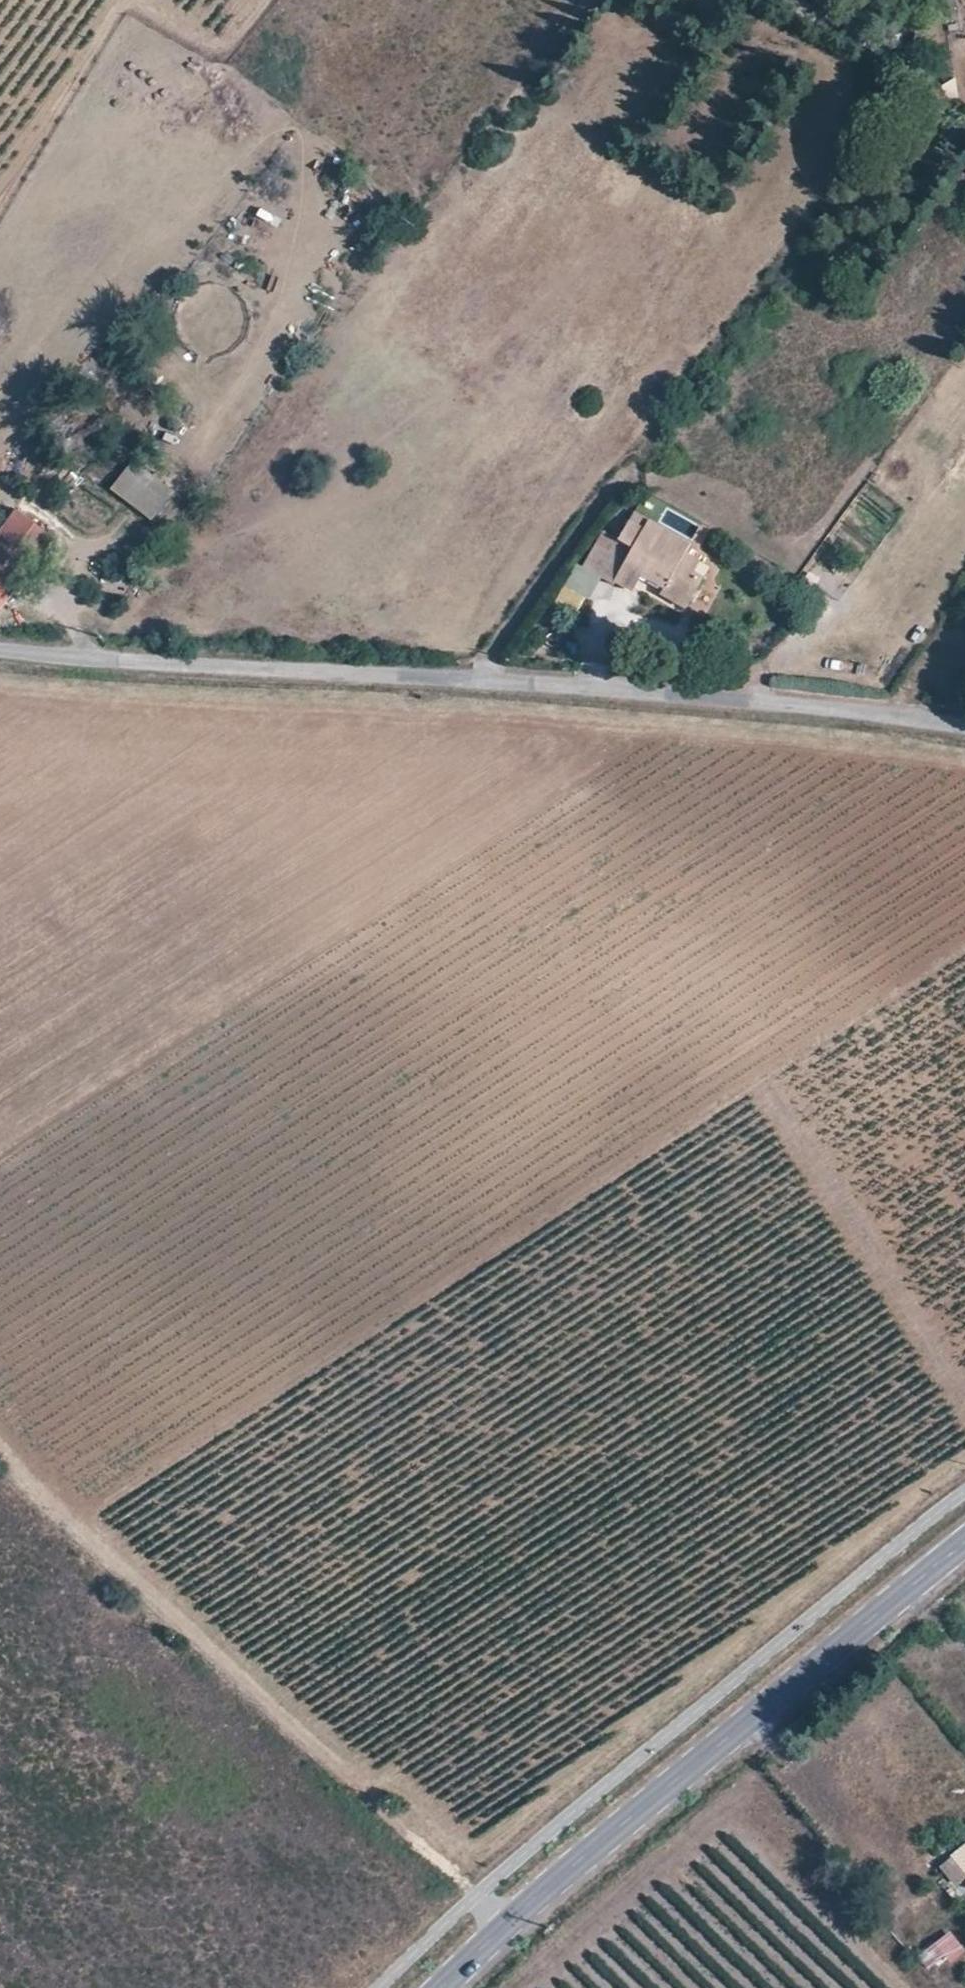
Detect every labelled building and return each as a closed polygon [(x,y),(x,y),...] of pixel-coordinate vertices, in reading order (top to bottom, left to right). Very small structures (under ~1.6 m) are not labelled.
[(955,81),(938,86),(943,104),(960,99),(955,81)] [(137,458),(110,487),(148,523),(175,494),(137,458)] [(0,545),(0,611),(5,615),(61,545),(23,515),(0,545)] [(693,573),(698,562),(684,553),(688,544),(647,520),(642,529),(628,522),(596,575),(613,585),(615,582),(629,590),(637,575),(661,588),(658,594),(683,608),(701,578),(693,573)] [(955,1890),(964,1881),(964,1849),(939,1870),(955,1890)] [(923,1974),(955,1948),(946,1937),(915,1964),(923,1974)]
